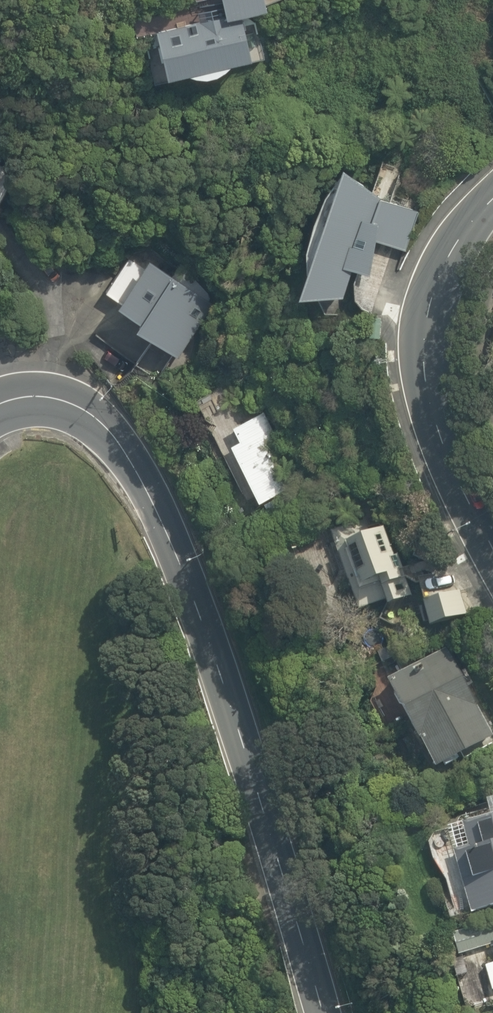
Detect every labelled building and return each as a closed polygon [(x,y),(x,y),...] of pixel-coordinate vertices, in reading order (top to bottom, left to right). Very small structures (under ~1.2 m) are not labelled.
[(162,34),(179,99),(207,92),(208,93),(209,94),(210,94),(212,95),(213,96),(214,96),(215,97),(216,97),(218,98),(219,98),(220,98),(222,98),(223,98),(224,98),(226,98),(227,98),(228,98),(230,98),(231,97),(232,97),(233,96),(234,95),(236,95),(237,94),(238,93),(239,92),(240,91),(241,90),(241,89),(242,88),(243,87),(243,86),(244,84),(244,83),(245,82),(267,76),(255,31),(273,26),(266,0),(225,0),(229,16),(162,34)] [(316,288),(308,311),(351,303),(359,279),(372,283),(384,248),(405,255),(420,209),(350,185),(347,188),(344,190),(342,193),(339,195),(337,198),(335,201),(332,204),(330,207),(328,210),(327,213),(325,217),(323,220),(322,223),(320,227),(319,230),(318,234),(317,237),(316,241),(315,244),(314,248),(314,252),(314,255),(313,259),(313,263),(313,266),(313,270),(313,274),(314,277),(314,281),(315,285),(316,288)] [(123,322),(178,367),(207,308),(122,239),(98,288),(127,312),(123,322)] [(303,492),(263,409),(231,425),(242,449),(234,454),(262,512),(303,492)] [(365,525),(333,538),(358,601),(379,593),(387,614),(420,601),(394,537),(373,545),(365,525)] [(466,591),(425,601),(434,638),(475,628),(466,591)] [(397,691),(442,777),(492,751),(492,731),(456,660),(397,691)] [(428,838),(461,954),(492,945),(492,820),(428,838)]
